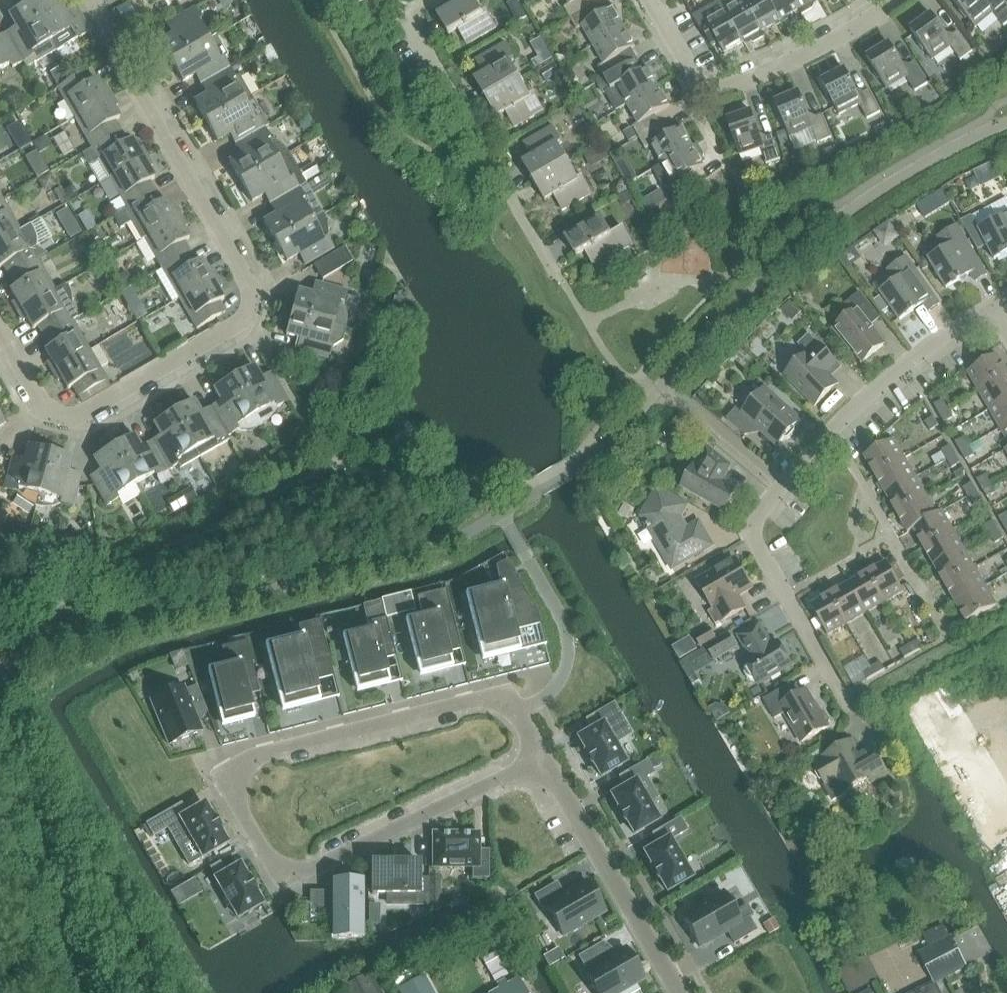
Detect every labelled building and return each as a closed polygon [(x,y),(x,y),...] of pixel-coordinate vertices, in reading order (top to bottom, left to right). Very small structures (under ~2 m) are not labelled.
[(75,35),(86,29),(69,2),(59,9),(54,0),(35,0),(30,3),(55,47),(75,35)] [(476,0),(465,0),(438,15),(450,35),(459,30),(467,44),(497,27),(487,11),(483,13),(476,0)] [(593,6),(593,5),(590,0),(568,0),(570,4),(564,7),(571,18),(593,6)] [(745,1),(763,31),(781,20),(770,0),(746,0),(745,1)] [(800,10),(800,9),(795,0),(770,0),(781,20),(800,10)] [(800,10),(803,15),(814,8),(815,5),(813,2),(816,0),(795,0),(800,9),(800,10)] [(962,10),(960,11),(966,19),(968,18),(976,27),(994,13),(1004,26),(1006,23),(1006,5),(1003,0),(953,0),(962,10)] [(720,1),(694,16),(702,30),(703,29),(713,46),(719,43),(725,53),(744,42),(726,11),(720,1)] [(744,42),(750,39),(751,42),(755,42),(766,36),(763,31),(745,1),(726,11),(744,42)] [(128,2),(120,7),(125,17),(134,12),(128,2)] [(9,37),(22,59),(26,64),(55,47),(30,3),(10,15),(20,31),(9,37)] [(603,14),(597,3),(593,5),(593,6),(571,18),(577,30),(583,26),(594,45),(624,27),(613,8),(603,14)] [(171,22),(177,33),(160,42),(172,62),(209,40),(198,21),(201,19),(195,8),(171,22)] [(524,8),(514,13),(519,22),(528,17),(524,8)] [(913,28),(911,29),(920,41),(918,43),(924,51),(925,50),(933,60),(951,46),(961,60),(973,51),(959,31),(949,38),(932,14),(930,15),(929,13),(926,12),(911,23),(911,25),(913,28)] [(599,67),(605,78),(627,65),(621,55),(635,47),(624,27),(594,45),(604,63),(599,67)] [(209,40),(172,62),(183,82),(200,72),(206,82),(230,68),(224,58),(227,56),(216,36),(209,40)] [(22,59),(9,37),(0,43),(0,67),(10,61),(12,65),(22,59)] [(870,56),(868,57),(876,70),(874,71),(879,79),(881,78),(887,89),(907,77),(916,91),(928,83),(915,62),(905,68),(890,43),(888,45),(886,42),(884,41),(869,50),(868,53),(870,56)] [(475,79),(486,99),(521,79),(511,61),(515,59),(506,42),(476,59),(484,74),(475,79)] [(549,51),(539,57),(532,61),(536,68),(553,58),(549,51)] [(554,63),(541,72),(546,80),(560,71),(554,63)] [(617,86),(628,105),(659,87),(647,68),(633,76),(627,65),(605,78),(612,89),(617,86)] [(834,103),(840,114),(860,104),(868,119),(881,112),(870,89),(859,95),(846,69),(844,70),(842,67),(840,66),(824,74),(823,77),(825,80),(823,81),(829,94),(827,95),(832,104),(834,103)] [(252,95),(241,76),(236,78),(230,68),(206,82),(212,93),(195,102),(206,122),(252,95)] [(58,87),(75,118),(113,96),(107,86),(103,89),(97,79),(88,84),(82,73),(58,87)] [(531,96),(521,79),(486,99),(497,118),(507,113),(515,127),(545,110),(535,93),(531,96)] [(670,106),(659,87),(628,105),(639,123),(633,126),(640,138),(662,125),(656,114),(670,106)] [(778,101),(776,102),(782,116),(780,117),(784,126),(786,125),(790,137),(812,128),(818,143),(832,137),(822,114),(811,119),(800,92),(798,93),(796,90),(794,89),(778,96),(777,99),(778,101)] [(235,132),(240,142),(265,128),(270,125),(252,95),(206,122),(218,142),(235,132)] [(75,118),(93,147),(93,148),(117,134),(111,123),(120,118),(114,108),(118,106),(113,96),(75,118)] [(579,103),(570,108),(574,117),(584,112),(579,103)] [(730,119),(728,120),(732,134),(730,135),(734,144),(736,143),(740,155),(761,148),(767,163),(781,159),(773,135),(761,139),(752,111),(750,112),(749,109),(747,108),(730,113),(729,116),(730,119)] [(19,121),(8,128),(13,136),(24,129),(19,121)] [(886,123),(876,128),(881,138),(892,133),(886,123)] [(652,146),(663,164),(693,146),(682,127),(668,135),(662,125),(640,138),(646,149),(652,146)] [(523,163),(534,182),(569,162),(559,145),(563,142),(554,126),(524,143),(532,157),(523,163)] [(632,127),(625,131),(630,141),(638,136),(632,127)] [(230,162),(241,182),(291,153),(289,151),(287,148),(285,146),(283,144),(280,142),(278,141),(275,139),(272,138),(271,139),(265,128),(240,142),(246,152),(230,162)] [(785,130),(778,133),(782,145),(789,142),(785,130)] [(93,147),(82,153),(87,161),(93,163),(99,159),(110,178),(148,156),(142,147),(138,149),(132,139),(123,144),(117,134),(93,148),(93,147)] [(44,137),(35,142),(40,152),(46,149),(47,142),(44,137)] [(602,144),(584,154),(590,167),(609,157),(602,144)] [(835,145),(825,150),(830,161),(840,157),(835,145)] [(693,146),(663,164),(673,183),(668,186),(674,197),(696,185),(690,174),(704,166),(693,146)] [(619,150),(611,154),(618,166),(626,162),(619,150)] [(291,153),(241,182),(252,202),(269,192),(275,202),(308,183),(291,153)] [(110,178),(128,208),(152,194),(146,184),(155,178),(149,168),(153,166),(148,156),(110,178)] [(998,161),(978,170),(978,171),(983,182),(1003,173),(998,161)] [(579,179),(569,162),(534,182),(545,201),(555,196),(563,210),(593,193),(583,177),(579,179)] [(50,174),(39,181),(43,187),(49,189),(56,185),(50,174)] [(264,222),(276,242),(325,213),(308,183),(275,202),(281,212),(264,222)] [(629,192),(619,197),(623,205),(633,199),(629,192)] [(128,208),(145,238),(182,217),(177,207),(173,209),(167,199),(158,204),(152,194),(128,208)] [(653,195),(644,200),(650,211),(660,206),(653,195)] [(3,199),(0,201),(0,242),(21,230),(3,199)] [(111,208),(93,220),(100,230),(118,219),(111,208)] [(877,222),(889,237),(904,225),(892,210),(877,222)] [(304,252),(310,262),(334,248),(328,238),(328,234),(329,231),(329,228),(328,225),(328,222),(327,219),(326,216),(325,213),(276,242),(287,262),(304,252)] [(963,221),(979,249),(987,245),(995,259),(1006,253),(1006,214),(980,228),(973,215),(963,221)] [(145,238),(162,268),(187,254),(181,244),(190,239),(184,229),(188,226),(182,217),(145,238)] [(578,257),(587,252),(595,266),(633,244),(624,227),(611,235),(601,217),(566,237),(578,257)] [(75,221),(64,227),(71,239),(81,233),(75,221)] [(38,260),(31,248),(37,245),(37,244),(37,241),(37,239),(36,236),(36,234),(35,232),(34,230),(33,227),(32,225),(31,224),(21,230),(0,242),(0,268),(8,263),(14,274),(38,260)] [(959,227),(939,238),(945,249),(929,259),(932,264),(947,288),(972,273),(977,281),(988,275),(959,227)] [(345,247),(316,264),(324,278),(353,261),(345,247)] [(162,268),(180,298),(217,277),(212,267),(208,270),(202,260),(193,265),(187,254),(162,268)] [(925,257),(919,261),(924,269),(932,264),(929,259),(925,257)] [(908,258),(889,271),(896,281),(880,292),(883,295),(891,307),(900,320),(924,303),(930,311),(940,304),(908,258)] [(12,302),(18,311),(55,290),(38,260),(14,274),(20,284),(11,289),(17,299),(12,302)] [(127,271),(115,278),(121,289),(133,282),(127,271)] [(223,287),(217,277),(180,298),(197,329),(221,315),(215,304),(224,299),(219,289),(223,287)] [(293,313),(334,324),(346,327),(347,324),(347,321),(347,318),(347,315),(347,312),(346,309),(345,306),(344,303),(347,291),(316,283),(313,294),(299,291),(293,313)] [(49,334),(73,320),(78,317),(71,306),(72,304),(72,300),(71,297),(71,294),(70,291),(69,288),(68,286),(66,284),(55,290),(18,311),(24,321),(28,319),(34,329),(43,324),(49,334)] [(853,349),(859,357),(863,362),(886,344),(866,320),(877,312),(860,292),(842,307),(849,316),(834,329),(851,350),(853,349)] [(883,295),(874,301),(883,312),(891,307),(883,295)] [(791,301),(783,309),(791,317),(799,309),(791,301)] [(329,359),(333,347),(342,340),(346,327),(334,324),(293,313),(287,335),(298,338),(295,349),(297,350),(329,359)] [(47,362),(53,372),(90,350),(73,320),(49,334),(55,344),(46,350),(51,360),(47,362)] [(137,326),(128,332),(134,342),(143,336),(137,326)] [(808,354),(786,375),(815,406),(838,384),(827,372),(837,362),(819,344),(809,334),(799,344),(808,354)] [(108,380),(90,350),(53,372),(58,381),(63,379),(68,389),(77,384),(83,394),(108,380)] [(1006,374),(1006,370),(998,354),(968,371),(979,390),(1006,374)] [(234,377),(262,425),(264,423),(267,422),(269,420),(271,417),(273,415),(275,413),(276,410),(277,407),(288,401),(274,377),(264,383),(254,366),(234,377)] [(979,390),(990,409),(1006,399),(1006,374),(979,390)] [(215,389),(224,406),(214,411),(228,436),(239,430),(242,430),(245,430),(248,430),(251,429),(254,429),(256,428),(259,427),(262,425),(234,377),(215,389)] [(320,379),(306,387),(314,401),(328,393),(320,379)] [(737,408),(727,418),(746,435),(755,426),(778,446),(784,439),(789,439),(796,432),(796,427),(802,420),(766,387),(742,413),(737,408)] [(940,413),(948,408),(943,399),(934,404),(940,413)] [(990,409),(1001,428),(1006,424),(1006,399),(990,409)] [(214,411),(204,417),(194,401),(174,412),(201,457),(230,440),(228,436),(214,411)] [(928,407),(918,412),(923,421),(933,415),(928,407)] [(948,408),(940,413),(945,422),(953,417),(948,408)] [(168,470),(178,464),(181,468),(201,457),(174,412),(155,423),(164,440),(154,446),(168,470)] [(680,415),(673,424),(685,433),(692,425),(680,415)] [(940,425),(934,416),(926,421),(931,430),(940,425)] [(134,435),(114,447),(136,484),(155,473),(157,476),(168,470),(154,446),(144,452),(134,435)] [(961,451),(970,446),(965,437),(956,442),(961,451)] [(865,456),(876,475),(905,458),(894,439),(865,456)] [(947,459),(956,454),(951,445),(942,450),(947,459)] [(5,489),(17,492),(19,494),(21,497),(23,499),(26,500),(28,502),(31,503),(34,505),(37,505),(51,452),(29,446),(24,465),(12,462),(5,489)] [(682,486),(725,510),(737,489),(722,481),(731,465),(707,446),(695,466),(694,465),(682,486)] [(970,446),(961,451),(966,459),(975,455),(970,446)] [(117,495),(136,484),(114,447),(95,458),(104,475),(94,481),(108,505),(119,499),(117,495)] [(58,505),(60,504),(72,507),(80,480),(68,477),(73,458),(51,452),(37,505),(40,506),(43,506),(46,507),(49,507),(52,506),(55,506),(58,505)] [(941,452),(932,457),(936,465),(946,460),(941,452)] [(956,454),(947,459),(953,468),(961,463),(956,454)] [(916,477),(905,458),(876,475),(887,494),(916,477)] [(1006,481),(1006,466),(996,470),(1001,483),(1006,481)] [(983,488),(991,483),(986,474),(978,479),(983,488)] [(927,495),(916,477),(887,494),(897,512),(927,495)] [(969,496),(978,491),(972,482),(964,487),(969,496)] [(991,483),(983,488),(988,497),(996,492),(991,483)] [(658,489),(643,516),(673,568),(712,545),(699,522),(687,529),(680,516),(686,505),(658,489)] [(978,491),(969,496),(974,505),(983,500),(978,491)] [(937,513),(927,495),(897,512),(909,532),(914,529),(913,528),(938,514),(937,513)] [(913,528),(914,529),(924,547),(954,530),(942,510),(937,513),(938,514),(913,528)] [(991,533),(999,529),(994,520),(985,525),(991,533)] [(999,529),(991,533),(996,542),(1004,537),(999,529)] [(924,547),(935,566),(965,549),(954,530),(924,547)] [(975,567),(965,549),(935,566),(946,584),(975,567)] [(753,588),(736,558),(698,580),(714,609),(709,612),(716,624),(722,622),(746,608),(739,596),(753,588)] [(501,585),(466,594),(483,660),(521,651),(516,631),(514,631),(513,627),(515,626),(516,615),(532,606),(534,605),(508,560),(497,567),(501,585)] [(887,562),(868,573),(885,602),(904,591),(887,562)] [(946,584),(957,603),(986,586),(975,567),(946,584)] [(866,613),(885,602),(868,573),(849,583),(866,613)] [(848,624),(866,613),(849,583),(831,594),(848,624)] [(997,605),(986,586),(957,603),(968,622),(997,605)] [(424,615),(406,620),(420,676),(453,668),(449,653),(447,653),(443,634),(455,630),(457,630),(450,602),(446,590),(419,597),(424,615)] [(411,593),(382,600),(387,618),(389,618),(416,611),(411,593)] [(828,635),(848,624),(831,594),(811,605),(828,635)] [(372,628),(343,636),(357,692),(390,684),(384,660),(382,660),(380,650),(392,647),(394,646),(387,618),(370,623),(372,628)] [(301,635),(266,644),(283,711),(321,701),(316,681),(315,677),(316,677),(316,665),(329,661),(330,661),(320,621),(299,626),(301,635)] [(739,635),(752,657),(746,661),(748,665),(747,670),(751,678),(756,679),(759,684),(793,664),(779,641),(772,645),(760,623),(739,635)] [(711,627),(696,636),(702,646),(717,637),(711,627)] [(934,627),(926,632),(932,643),(940,638),(934,627)] [(730,633),(708,646),(711,652),(715,659),(737,646),(730,633)] [(910,645),(914,653),(923,648),(919,639),(910,645)] [(226,665),(208,670),(223,726),(255,718),(246,683),(257,681),(247,641),(222,647),(226,665)] [(707,645),(680,661),(684,668),(711,652),(708,646),(707,645)] [(914,653),(910,645),(901,650),(905,658),(914,653)] [(872,666),(877,675),(886,670),(881,661),(872,666)] [(877,675),(872,666),(863,671),(868,680),(877,675)] [(916,690),(994,852),(1006,846),(1006,766),(960,669),(916,690)] [(790,684),(764,699),(775,719),(786,713),(802,742),(828,727),(827,724),(830,723),(830,720),(826,712),(823,711),(820,713),(807,689),(797,695),(790,684)] [(203,731),(196,714),(207,709),(197,686),(186,691),(184,686),(151,700),(169,744),(180,740),(192,735),(203,731)] [(587,753),(587,754),(592,762),(592,763),(593,762),(602,776),(625,762),(604,726),(621,715),(614,703),(596,714),(586,719),(593,730),(579,738),(588,752),(587,753)] [(846,793),(845,791),(871,776),(874,781),(888,774),(874,749),(862,756),(853,741),(825,757),(826,758),(815,764),(818,769),(817,773),(820,780),(825,781),(827,785),(826,786),(834,800),(846,793)] [(658,756),(648,762),(652,769),(662,763),(658,756)] [(620,810),(620,811),(625,819),(625,820),(627,819),(635,833),(658,820),(637,783),(654,773),(652,769),(648,762),(647,760),(629,771),(620,776),(626,788),(613,795),(621,809),(620,810)] [(172,809),(147,823),(154,836),(168,828),(190,865),(204,857),(227,843),(219,829),(220,828),(220,827),(215,819),(214,818),(213,819),(205,805),(188,815),(182,803),(172,809)] [(653,867),(653,868),(658,876),(659,877),(660,877),(668,891),(691,877),(670,840),(688,830),(681,818),(662,828),(653,834),(659,845),(646,853),(654,867),(653,867)] [(480,835),(480,833),(478,833),(460,833),(453,833),(435,833),(433,833),(433,835),(434,835),(434,867),(473,867),(473,878),(489,878),(489,850),(480,850),(480,835)] [(227,873),(220,862),(211,868),(217,879),(239,917),(262,904),(254,890),(255,889),(249,879),(248,880),(240,866),(227,873)] [(416,894),(416,906),(429,906),(429,894),(429,878),(420,878),(420,862),(402,862),(391,862),(372,862),(372,894),(416,894)] [(441,878),(429,878),(429,894),(441,894),(441,878)] [(330,880),(330,928),(362,928),(362,880),(330,880)] [(606,912),(588,881),(564,894),(557,883),(535,895),(543,908),(547,906),(564,936),(606,912)] [(182,886),(171,892),(178,904),(189,898),(182,886)] [(318,911),(318,891),(310,891),(310,911),(318,911)] [(682,916),(700,947),(728,931),(735,943),(757,930),(749,917),(741,922),(724,892),(682,916)] [(380,920),(369,920),(369,933),(380,933),(380,920)] [(775,920),(766,925),(771,933),(780,928),(775,920)] [(937,982),(967,967),(952,936),(920,953),(934,982),(912,992),(942,992),(937,982)] [(580,956),(588,970),(585,972),(591,983),(592,984),(596,990),(595,991),(596,992),(597,992),(620,992),(644,979),(639,969),(638,967),(638,968),(636,964),(635,962),(635,963),(633,959),(633,957),(632,958),(626,948),(611,956),(603,943),(580,956)] [(371,972),(365,976),(374,992),(383,992),(371,972)] [(353,992),(374,992),(365,976),(349,985),(353,992)] [(400,989),(402,992),(433,992),(424,976),(400,989)] [(491,992),(527,992),(519,978),(507,984),(505,980),(497,984),(499,989),(491,992)]
